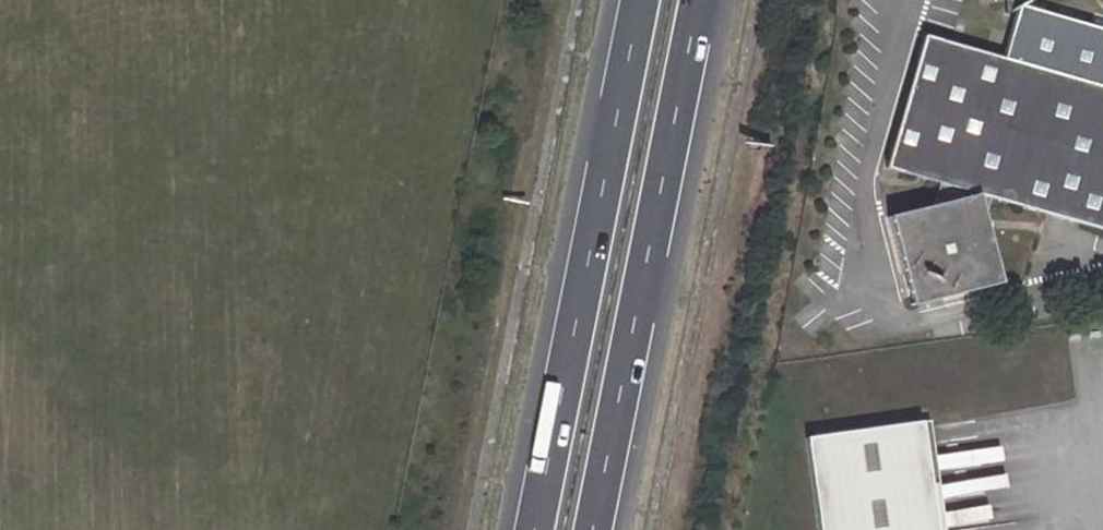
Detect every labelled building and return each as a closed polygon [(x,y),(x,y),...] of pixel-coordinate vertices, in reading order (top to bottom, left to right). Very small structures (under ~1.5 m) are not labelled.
[(1020,21),(1004,72),(927,50),(891,185),(945,201),(938,219),(887,235),(905,291),(946,316),(1005,299),(986,235),(992,214),(1102,245),(1102,43),(1020,21)] [(946,316),(905,291),(916,325),(946,316)] [(823,438),(835,529),(949,529),(934,422),(823,438)]
